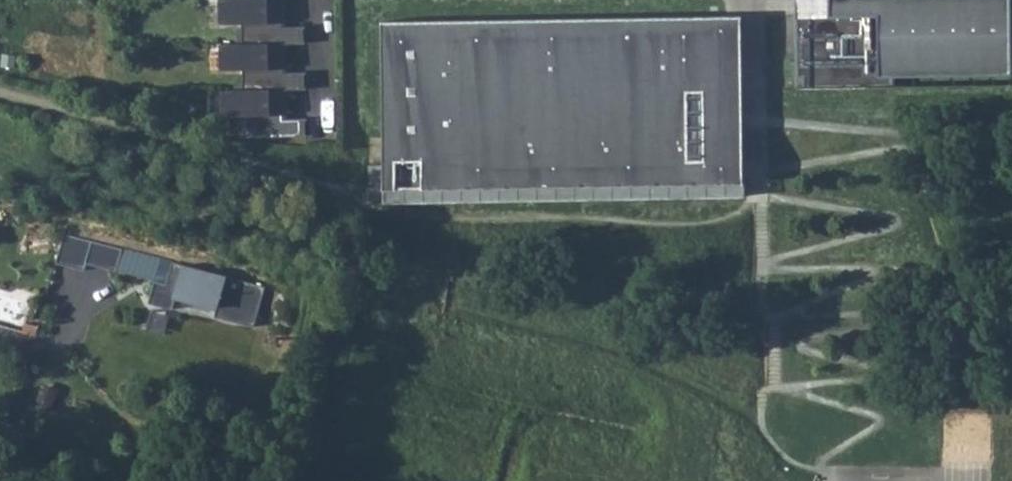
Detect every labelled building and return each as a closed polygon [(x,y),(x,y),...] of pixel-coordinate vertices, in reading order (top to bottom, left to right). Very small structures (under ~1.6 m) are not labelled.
[(221,23),(241,22),(242,43),(221,44),(221,69),(242,68),(243,89),(221,90),(222,115),(243,115),(243,120),(243,137),(302,135),(301,119),(283,119),(283,113),(286,113),(285,90),(301,89),(300,72),(282,72),(282,67),(285,67),(285,43),(301,43),(300,27),(281,27),(281,21),(284,21),(284,0),(220,0),(221,23)] [(831,15),(799,16),(799,77),(806,77),(806,87),(895,85),(895,76),(1011,74),(1011,0),(831,0),(831,15)] [(727,127),(726,15),(384,21),(386,199),(744,193),(742,127),(727,127)] [(262,289),(123,249),(117,269),(156,280),(149,304),(173,311),(177,300),(210,309),(216,317),(252,327),(262,289)]
